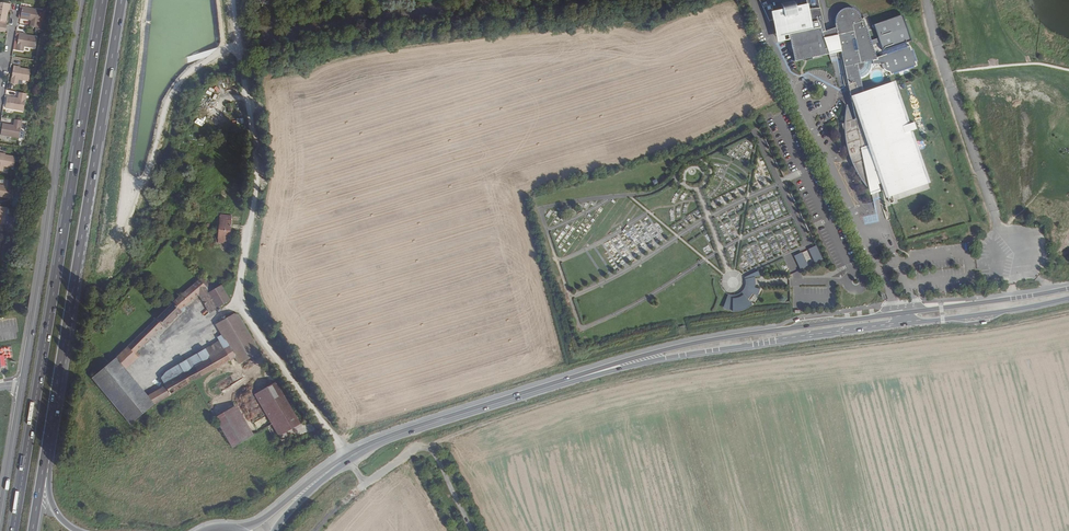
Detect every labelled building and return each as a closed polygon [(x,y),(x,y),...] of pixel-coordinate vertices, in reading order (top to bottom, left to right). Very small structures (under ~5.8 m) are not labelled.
[(822,31),(824,30),(817,0),(805,0),(806,4),(795,7),(793,0),(780,3),(781,9),(771,12),(777,43),(789,40),(787,34),(820,26),(822,31)] [(10,5),(0,3),(0,20),(6,21),(8,11),(9,11),(10,5)] [(862,75),(865,73),(866,72),(867,69),(868,66),(869,64),(882,65),(885,69),(887,72),(890,72),(893,76),(918,67),(910,46),(874,57),(860,13),(859,10),(856,8),(855,7),(851,5),(847,5),(844,5),(842,6),(841,6),(839,8),(836,11),(835,14),(834,18),(834,20),(836,27),(821,32),(820,27),(789,34),(795,60),(841,50),(851,99),(865,95),(859,77),(862,75)] [(20,19),(31,21),(30,27),(37,28),(42,29),(45,13),(40,12),(40,11),(22,8),(20,19)] [(874,26),(883,52),(912,42),(902,16),(874,26)] [(25,36),(26,34),(19,33),(16,51),(23,52),(24,47),(34,48),(36,37),(25,36)] [(20,68),(14,67),(11,84),(18,85),(19,80),(28,82),(30,70),(20,68)] [(865,95),(851,99),(855,118),(852,119),(849,110),(845,111),(844,119),(844,127),(845,134),(846,141),(847,149),(850,158),(851,160),(852,162),(856,171),(859,177),(864,183),(871,192),(869,186),(872,185),(876,184),(879,183),(883,182),(889,201),(890,203),(891,203),(893,203),(893,202),(894,201),(893,198),(891,188),(899,187),(905,185),(911,182),(917,180),(925,175),(910,131),(917,128),(915,122),(908,124),(895,87),(895,86),(865,95)] [(5,109),(23,112),(26,94),(19,93),(18,99),(7,97),(5,109)] [(1,135),(19,138),(22,121),(15,120),(14,126),(3,124),(1,135)] [(25,128),(33,130),(35,123),(26,121),(25,128)] [(5,154),(0,154),(0,171),(3,172),(3,167),(14,168),(15,157),(5,155),(5,154)] [(8,198),(11,181),(5,180),(4,186),(0,185),(0,197),(8,198)] [(7,208),(0,207),(0,225),(4,225),(6,215),(11,215),(12,209),(7,208)] [(221,216),(217,241),(223,242),(223,239),(229,240),(232,221),(226,220),(227,217),(221,216)] [(816,246),(809,250),(815,263),(823,260),(816,246)] [(802,253),(794,257),(801,270),(809,266),(802,253)] [(201,278),(163,314),(120,361),(126,368),(141,353),(139,351),(165,325),(166,327),(185,308),(184,306),(197,293),(209,311),(220,305),(211,291),(215,289),(202,274),(199,277),(201,278)] [(748,279),(747,276),(744,278),(745,281),(745,284),(745,286),(744,288),(743,290),(741,293),(738,294),(737,295),(733,296),(731,295),(728,295),(722,308),(728,310),(733,310),(733,299),(734,299),(736,299),(737,298),(739,298),(740,297),(741,297),(742,296),(743,295),(748,300),(749,298),(751,296),(753,294),(747,291),(748,287),(755,288),(755,283),(755,280),(754,277),(748,279)] [(215,289),(211,291),(220,305),(229,299),(221,285),(215,289)] [(755,288),(748,287),(747,291),(753,294),(757,296),(759,293),(760,289),(755,288)] [(734,299),(733,299),(733,310),(733,312),(740,311),(745,309),(748,308),(752,305),(748,300),(743,295),(742,296),(741,297),(740,297),(739,298),(737,298),(736,299),(734,299)] [(218,340),(220,344),(193,360),(198,370),(168,387),(169,389),(150,400),(156,408),(196,385),(205,380),(240,359),(243,365),(263,354),(236,312),(217,323),(225,336),(218,340)] [(198,370),(193,360),(168,375),(164,380),(168,387),(198,370)] [(112,367),(96,379),(131,426),(156,408),(150,400),(126,368),(120,361),(112,367)] [(273,426),(279,438),(301,426),(278,385),(257,397),(273,426)] [(220,417),(229,432),(245,423),(236,408),(220,417)] [(220,417),(216,420),(233,450),(254,437),(245,423),(229,432),(220,417)]
